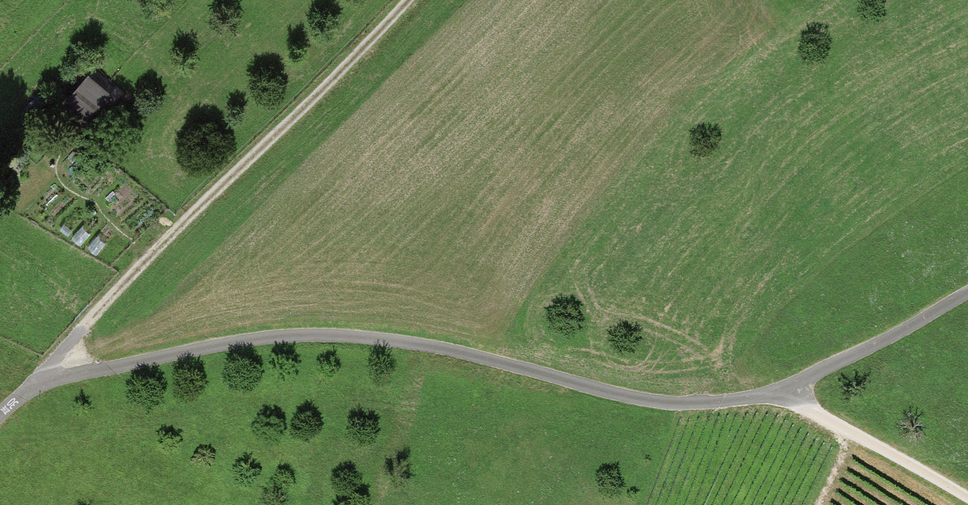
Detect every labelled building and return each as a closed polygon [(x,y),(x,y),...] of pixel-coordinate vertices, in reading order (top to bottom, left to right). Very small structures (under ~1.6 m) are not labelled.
[(103,88),(82,68),(57,95),(78,115),(103,88)]
